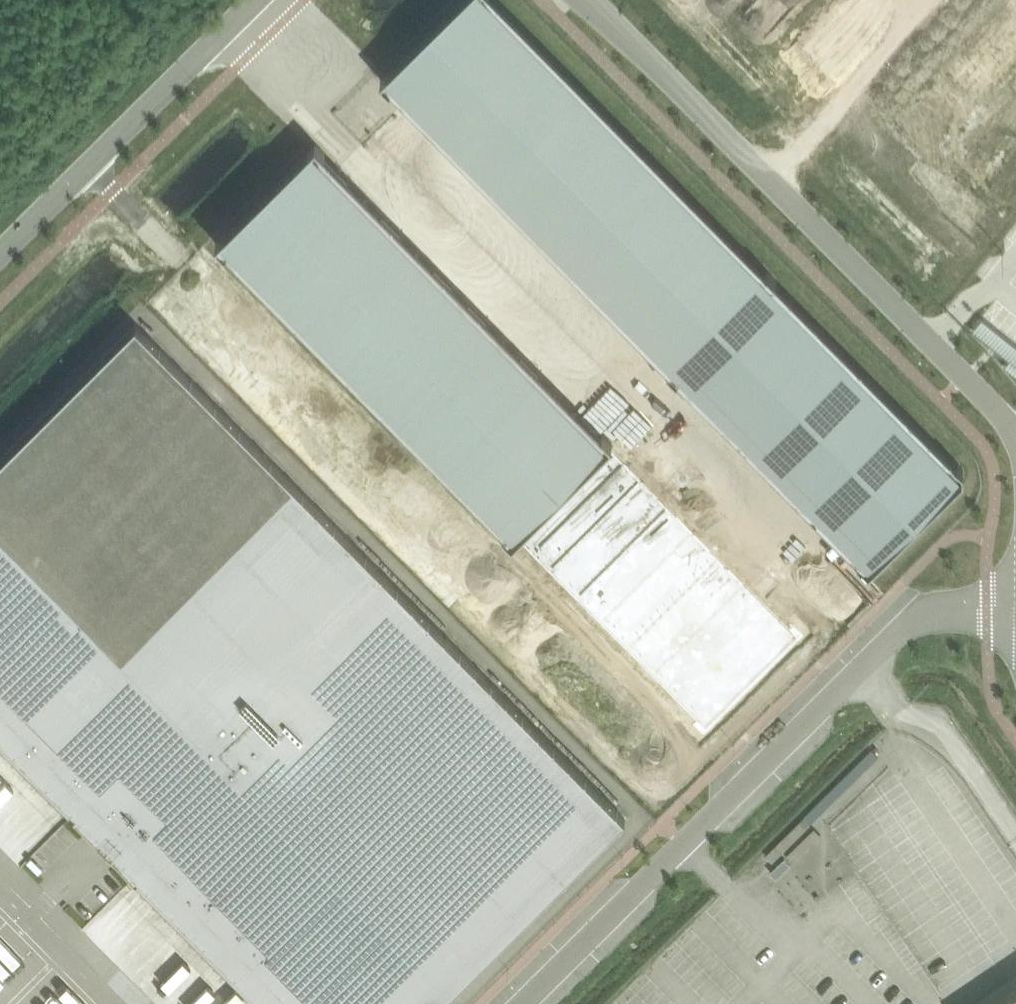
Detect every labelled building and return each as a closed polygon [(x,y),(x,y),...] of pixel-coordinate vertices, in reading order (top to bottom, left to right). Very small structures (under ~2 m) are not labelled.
[(965,476),(969,471),(960,462),(955,467),(774,283),(778,279),(768,269),(764,274),(493,0),(461,0),(385,74),(381,79),(391,88),(395,84),(673,364),(668,368),(678,378),(682,374),(864,557),(860,561),(869,571),(874,567),(965,476)] [(322,156),(326,152),(317,143),(217,242),(226,251),(230,248),(508,528),(504,531),(513,541),(517,538),(697,720),(693,724),(702,734),(803,634),(793,624),(789,629),(609,446),(613,442),(604,432),(600,436),(322,156)] [(157,295),(152,301),(165,313),(170,308),(157,295)] [(626,816),(137,323),(0,459),(0,730),(272,1003),(437,1003),(626,816)] [(495,618),(480,629),(497,647),(510,635),(495,618)] [(886,886),(885,928),(907,929),(907,921),(918,922),(919,909),(928,909),(928,892),(922,892),(922,887),(909,886),(909,899),(895,898),(895,886),(886,886)] [(992,1003),(1015,1003),(1015,988),(992,1003)]
